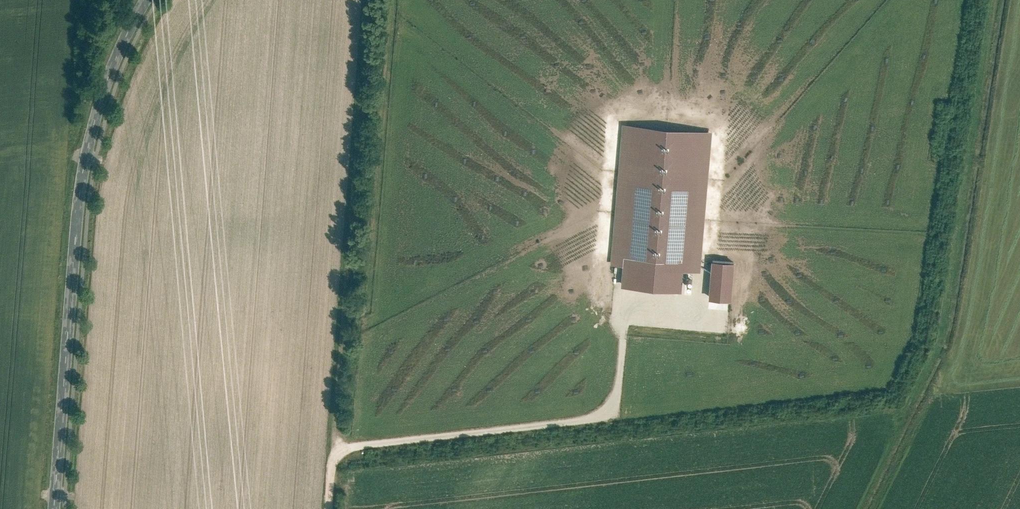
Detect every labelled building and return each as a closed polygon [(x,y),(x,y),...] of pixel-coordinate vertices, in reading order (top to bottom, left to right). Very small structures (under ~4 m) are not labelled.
[(712,132),(623,124),(611,265),(622,266),(621,288),(681,293),(683,272),(700,273),(712,132)] [(711,260),(709,298),(732,300),(734,261),(711,260)]
